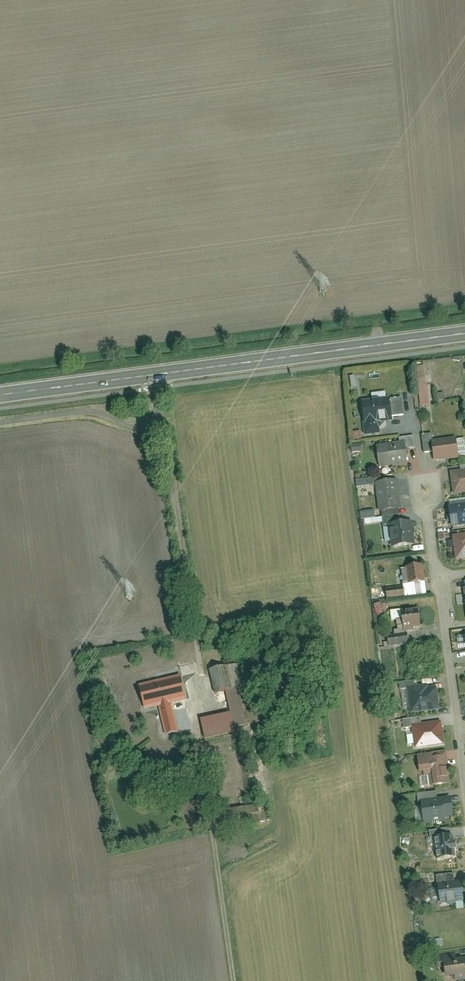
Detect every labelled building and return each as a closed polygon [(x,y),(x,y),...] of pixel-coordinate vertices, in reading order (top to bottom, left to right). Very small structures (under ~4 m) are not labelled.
[(416,365),(419,405),(428,404),(426,365),(416,365)] [(393,420),(390,399),(363,403),(366,421),(363,421),(365,437),(381,435),(379,423),(393,420)] [(460,458),(457,438),(433,442),(436,462),(460,458)] [(408,466),(404,443),(377,447),(380,470),(408,466)] [(450,473),(454,495),(464,494),(464,471),(450,473)] [(368,478),(355,480),(356,488),(370,486),(368,478)] [(397,481),(375,484),(379,512),(401,508),(397,481)] [(449,507),(452,528),(464,526),(464,505),(449,507)] [(361,512),(362,524),(381,522),(381,517),(374,517),(374,511),(361,512)] [(415,544),(412,522),(389,525),(392,547),(415,544)] [(452,536),(456,563),(464,561),(464,534),(452,536)] [(428,594),(424,566),(401,569),(404,586),(385,589),(386,599),(428,594)] [(406,629),(422,627),(419,609),(402,611),(406,629)] [(225,666),(209,670),(215,695),(231,691),(225,666)] [(181,679),(141,687),(147,711),(158,710),(166,737),(180,735),(172,706),(186,703),(181,679)] [(411,713),(441,708),(437,682),(407,686),(411,713)] [(233,727),(244,725),(236,691),(225,693),(233,727)] [(229,715),(201,722),(207,744),(234,737),(229,715)] [(443,743),(440,722),(413,726),(416,747),(443,743)] [(447,751),(418,754),(421,775),(430,774),(431,785),(451,783),(447,751)] [(446,817),(455,815),(451,790),(438,793),(439,797),(422,799),(425,822),(446,820),(446,817)] [(270,820),(269,805),(241,807),(242,814),(246,814),(246,822),(270,820)] [(431,830),(433,859),(454,857),(452,834),(447,834),(446,829),(431,830)] [(464,900),(464,895),(462,875),(456,875),(455,868),(436,870),(440,903),(464,900)] [(444,959),(447,980),(464,980),(464,954),(444,959)]
